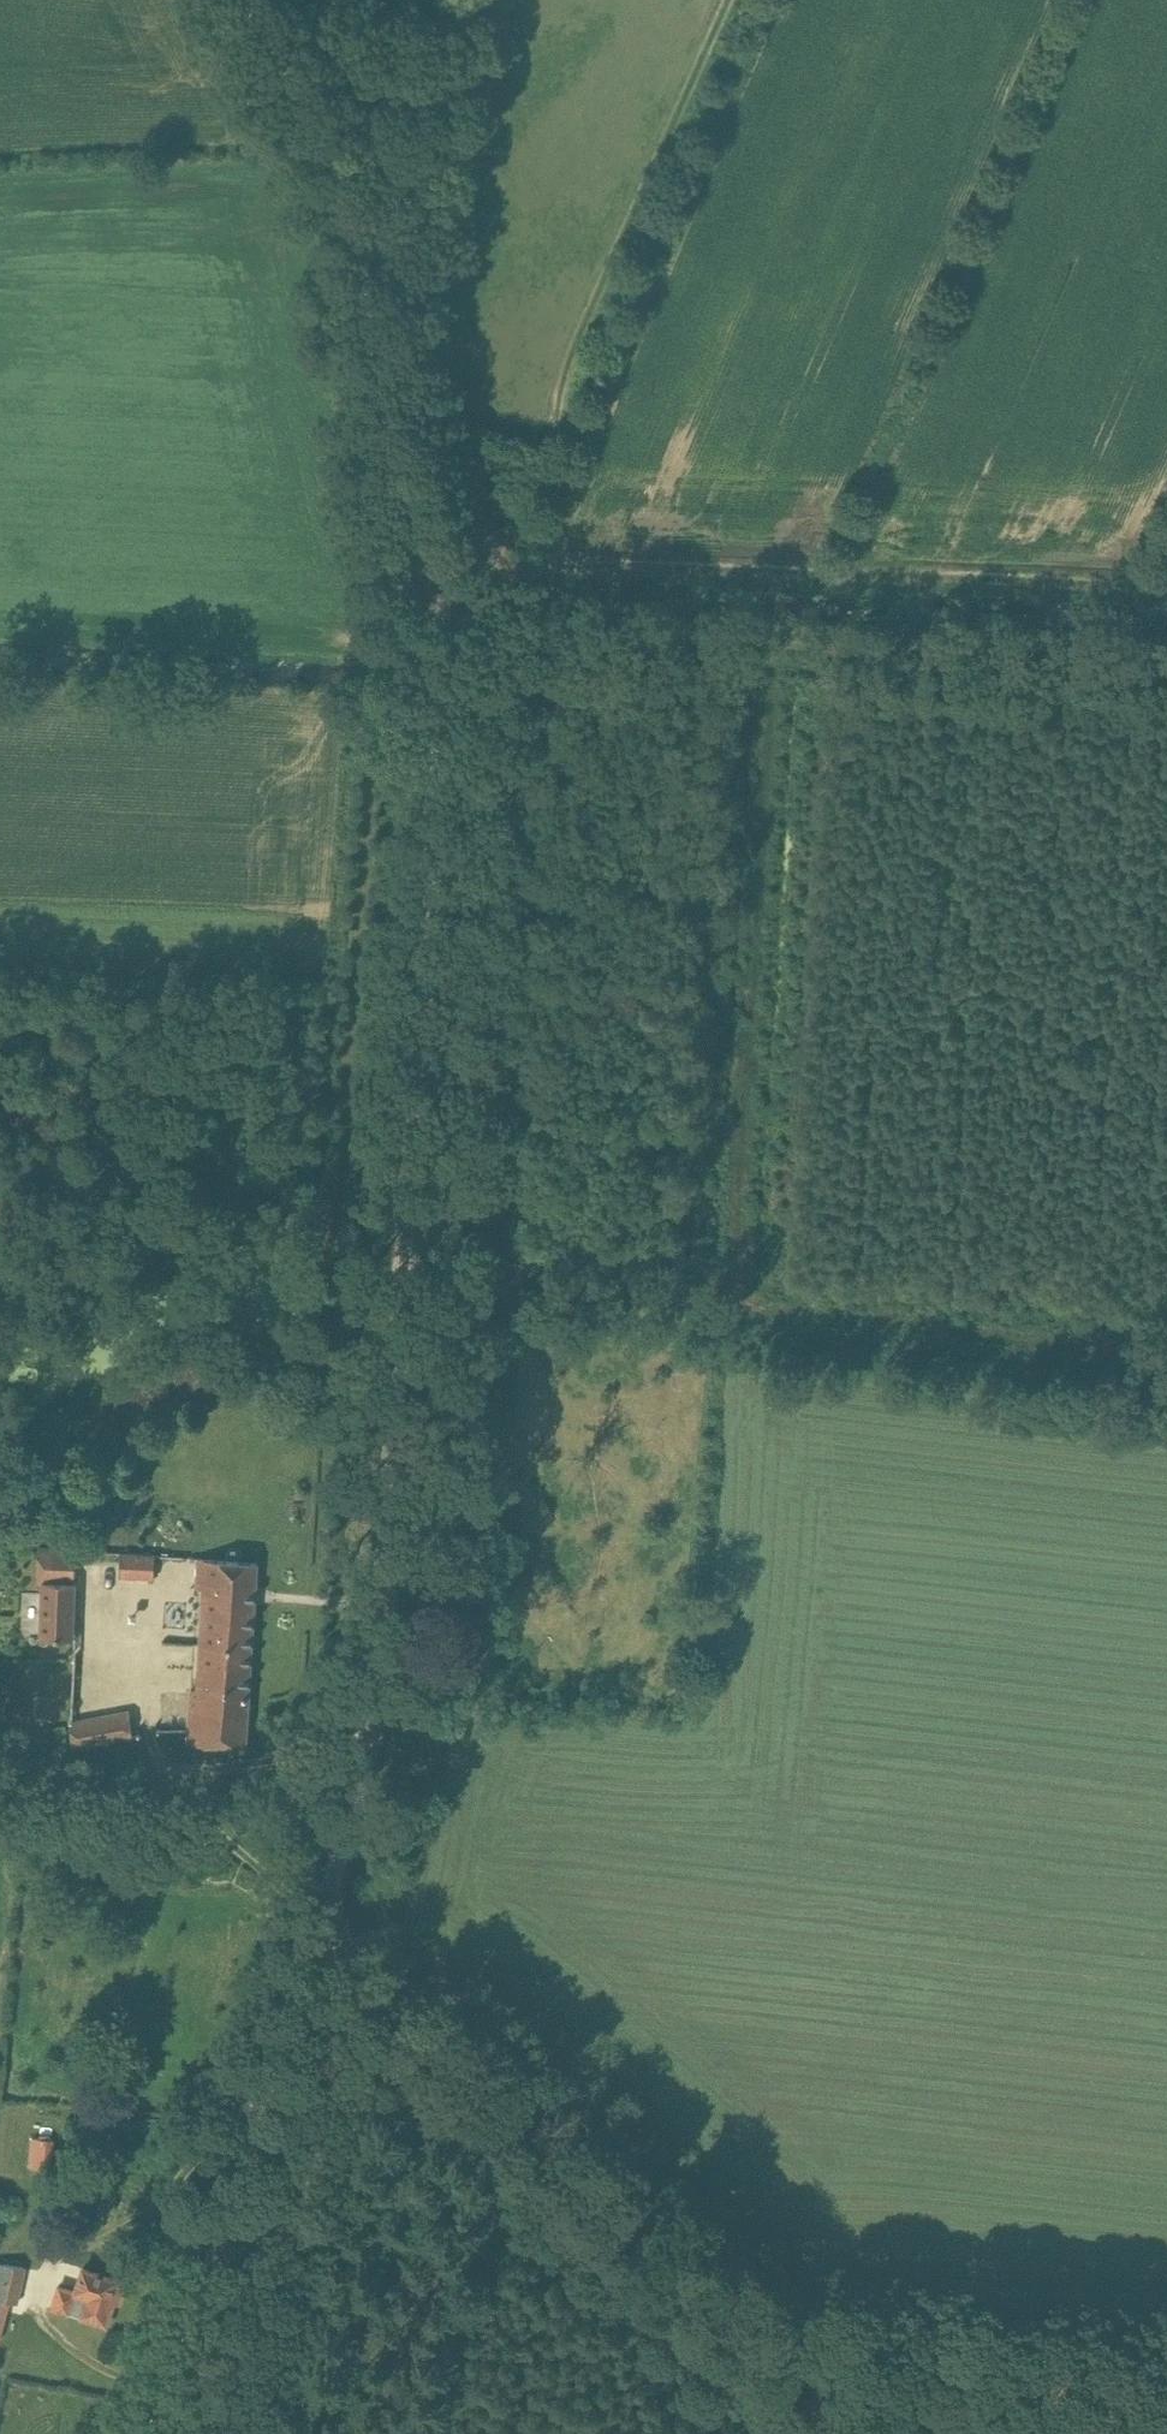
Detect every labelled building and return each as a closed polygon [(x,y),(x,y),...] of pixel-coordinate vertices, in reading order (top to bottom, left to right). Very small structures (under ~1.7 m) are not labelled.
[(77,1547),(39,1545),(38,1584),(41,1584),(40,1636),(74,1637),(77,1547)] [(119,1579),(154,1582),(155,1558),(121,1555),(119,1579)] [(257,1563),(200,1559),(198,1586),(203,1586),(199,1650),(252,1653),(257,1563)] [(252,1653),(199,1650),(196,1691),(191,1691),(188,1740),(246,1743),(252,1653)] [(133,1737),(129,1713),(129,1711),(70,1721),(74,1747),(133,1737)] [(53,2170),(55,2140),(32,2138),(30,2168),(53,2170)] [(0,2341),(10,2301),(18,2303),(27,2270),(0,2263),(0,2341)] [(109,2300),(117,2278),(84,2267),(76,2291),(60,2285),(53,2307),(107,2324),(114,2302),(109,2300)]
